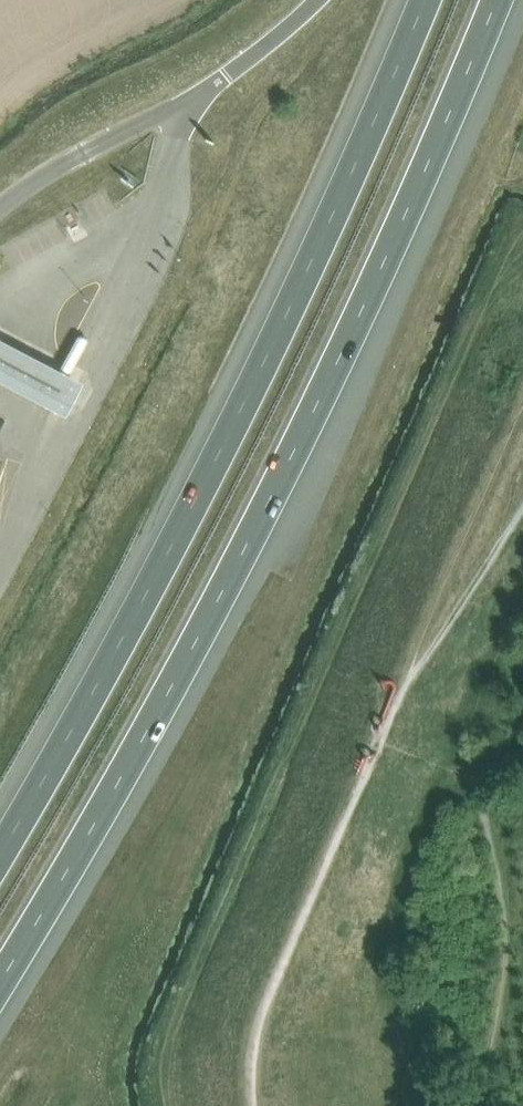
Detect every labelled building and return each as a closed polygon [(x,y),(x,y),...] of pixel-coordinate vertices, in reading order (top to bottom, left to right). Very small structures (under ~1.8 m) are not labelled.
[(0,337),(0,379),(66,413),(83,381),(0,337)]
